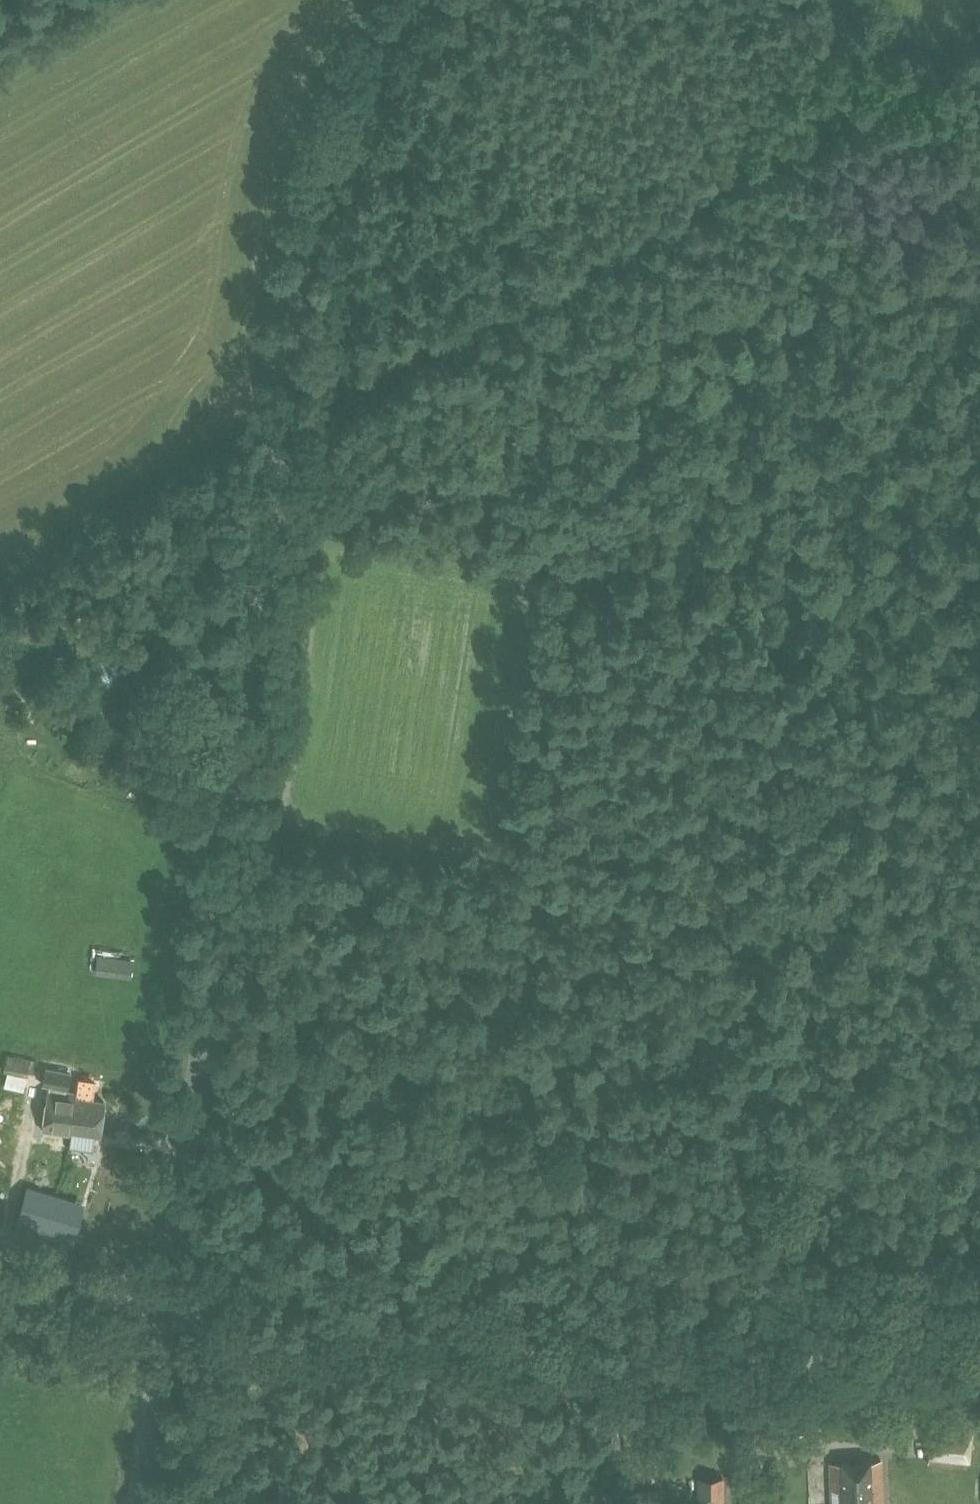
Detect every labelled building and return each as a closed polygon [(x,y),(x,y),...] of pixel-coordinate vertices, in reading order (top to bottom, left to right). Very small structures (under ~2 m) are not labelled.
[(129,976),(131,959),(99,955),(97,973),(129,976)] [(32,1071),(34,1060),(7,1055),(4,1073),(27,1077),(28,1070),(32,1071)] [(17,1078),(14,1095),(35,1098),(38,1082),(17,1078)] [(99,1132),(103,1099),(75,1095),(75,1091),(47,1087),(42,1128),(70,1132),(71,1128),(99,1132)] [(26,1185),(14,1227),(72,1244),(85,1202),(26,1185)] [(829,1463),(830,1467),(831,1503),(883,1503),(882,1491),(881,1460),(829,1463)] [(691,1503),(721,1503),(721,1480),(690,1481),(691,1503)] [(659,1490),(634,1490),(634,1503),(659,1503),(659,1490)]
